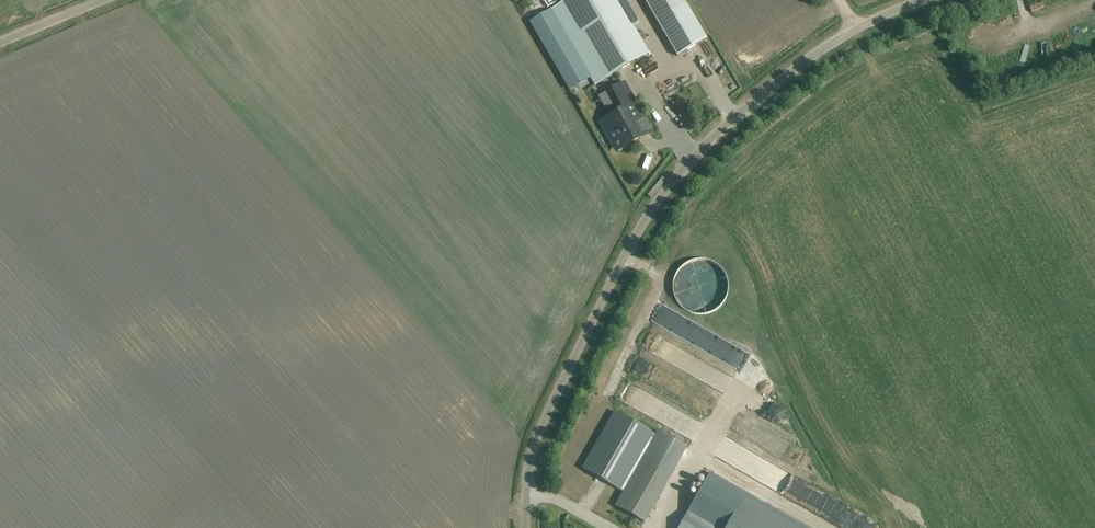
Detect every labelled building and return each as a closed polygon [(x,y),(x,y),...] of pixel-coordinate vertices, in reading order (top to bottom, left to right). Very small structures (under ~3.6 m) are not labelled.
[(651,53),(620,0),(567,0),(553,8),(597,84),(651,53)] [(679,55),(707,38),(684,0),(647,0),(679,55)] [(570,91),(591,78),(551,10),(530,22),(570,91)] [(1042,10),(1029,14),(1030,20),(1044,16),(1042,10)] [(615,150),(619,148),(640,137),(632,121),(643,116),(636,103),(600,123),(615,150)] [(612,391),(624,391),(624,381),(612,381),(612,391)] [(784,412),(788,399),(770,393),(766,407),(784,412)] [(810,448),(745,415),(737,430),(803,463),(810,448)] [(611,417),(579,474),(617,495),(650,438),(611,417)] [(722,455),(826,510),(825,511),(833,507),(838,510),(844,500),(858,527),(875,527),(870,518),(861,523),(850,502),(843,499),(840,492),(733,436),(722,455)] [(680,527),(807,527),(747,494),(711,473),(691,508),(680,527)] [(644,523),(656,503),(627,486),(615,507),(644,523)]
